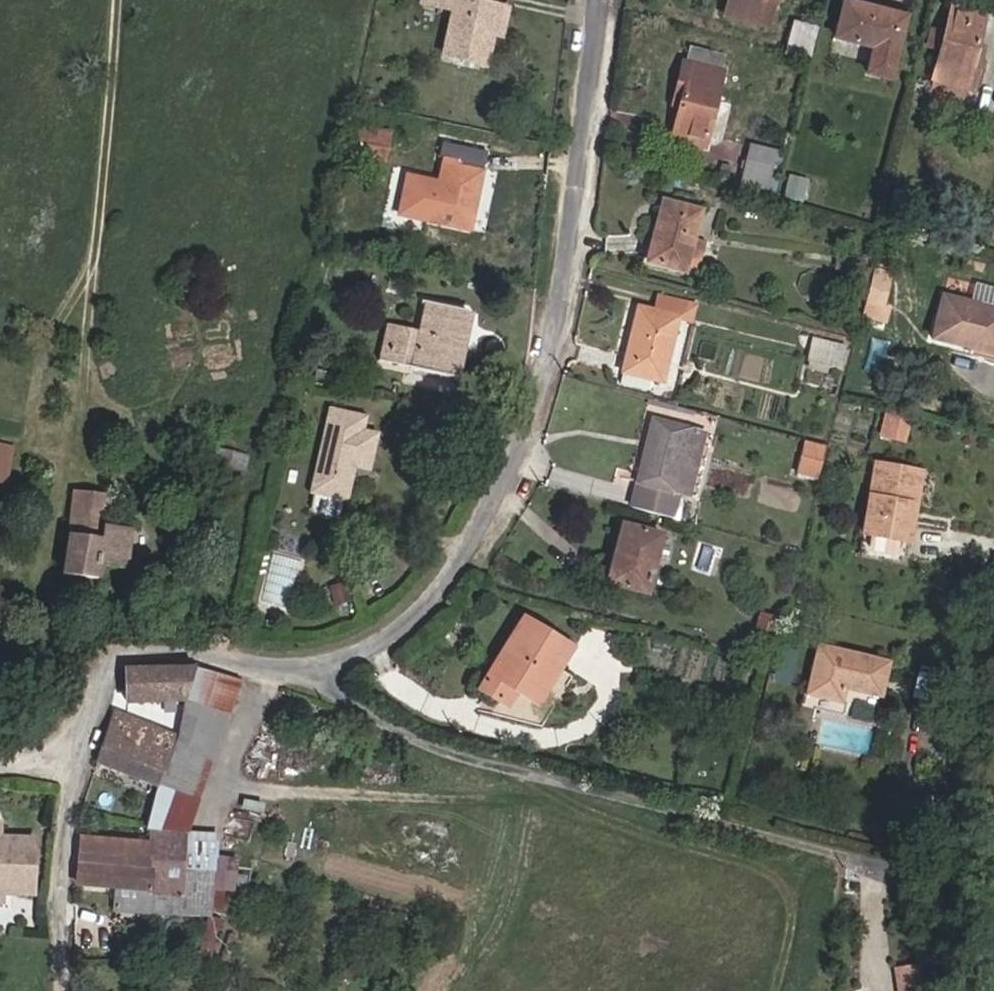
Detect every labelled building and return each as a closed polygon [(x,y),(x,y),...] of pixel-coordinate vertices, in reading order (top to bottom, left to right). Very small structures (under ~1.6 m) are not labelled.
[(499,8),(479,3),(479,0),(422,0),(422,3),(453,10),(443,54),(486,64),(499,8)] [(773,0),(729,0),(725,16),(766,27),(773,0)] [(889,80),(905,17),(844,2),(835,40),(873,49),(867,75),(889,80)] [(971,90),(980,57),(974,55),(985,14),(953,5),(946,32),(940,53),(927,99),(959,108),(964,89),(971,90)] [(809,61),(817,29),(795,23),(786,55),(809,61)] [(940,53),(946,32),(930,27),(924,48),(940,53)] [(703,148),(722,73),(719,72),(723,58),(689,49),(685,64),(683,63),(673,102),(680,104),(671,140),(703,148)] [(727,134),(732,104),(717,101),(711,131),(727,134)] [(386,163),(391,133),(359,127),(354,149),(360,150),(359,158),(386,163)] [(469,230),(486,153),(442,143),(437,163),(443,164),(431,222),(469,230)] [(766,192),(776,152),(749,145),(738,185),(766,192)] [(803,197),(807,181),(789,176),(785,192),(803,197)] [(683,273),(700,211),(663,201),(646,263),(683,273)] [(981,272),(984,260),(968,256),(965,268),(981,272)] [(882,308),(891,274),(875,270),(863,317),(885,322),(888,309),(882,308)] [(975,282),(970,304),(993,310),(993,287),(975,282)] [(662,383),(678,319),(690,321),(694,305),(658,297),(655,311),(638,307),(619,383),(647,390),(650,380),(662,383)] [(970,304),(942,297),(932,339),(993,354),(993,310),(970,304)] [(457,379),(472,314),(423,303),(417,332),(386,325),(377,362),(457,379)] [(839,367),(844,347),(813,340),(809,360),(839,367)] [(367,469),(375,435),(361,432),(364,418),(330,411),(311,492),(345,500),(353,465),(367,469)] [(886,436),(891,417),(886,416),(881,435),(886,436)] [(903,441),(908,421),(891,417),(886,436),(903,441)] [(673,493),(689,430),(652,420),(630,508),(672,519),(678,494),(673,493)] [(688,496),(704,434),(689,430),(673,493),(678,494),(688,496)] [(816,479),(824,448),(805,443),(797,474),(816,479)] [(11,449),(0,446),(0,500),(11,449)] [(241,483),(247,457),(216,449),(209,475),(241,483)] [(904,544),(911,504),(916,505),(921,472),(874,464),(858,557),(900,564),(904,544)] [(126,568),(131,530),(106,526),(110,498),(73,493),(62,575),(99,580),(101,565),(126,568)] [(909,544),(916,505),(911,504),(904,544),(909,544)] [(645,594),(661,535),(622,525),(606,584),(645,594)] [(289,580),(299,582),(303,558),(277,554),(268,604),(284,607),(289,580)] [(351,601),(345,583),(329,588),(334,606),(351,601)] [(771,647),(779,619),(760,613),(752,641),(771,647)] [(537,705),(572,649),(523,618),(478,689),(507,707),(516,692),(537,705)] [(880,696),(888,663),(819,647),(808,694),(840,702),(844,687),(880,696)] [(183,701),(193,668),(124,669),(125,704),(163,702),(176,702),(183,701)] [(184,833),(239,681),(193,668),(183,701),(179,720),(175,737),(156,786),(145,830),(148,830),(184,833)] [(176,713),(176,702),(163,702),(163,714),(176,713)] [(156,786),(175,737),(154,728),(112,712),(96,762),(156,786)] [(175,737),(179,720),(163,714),(160,713),(154,728),(175,737)] [(179,913),(184,833),(148,830),(149,844),(147,871),(150,871),(151,891),(149,912),(179,913)] [(211,887),(212,857),(214,857),(215,841),(216,841),(216,835),(184,833),(179,913),(209,914),(210,907),(211,887)] [(34,838),(0,837),(0,895),(2,895),(32,895),(34,838)] [(151,891),(150,871),(147,871),(149,844),(80,838),(76,884),(115,888),(113,909),(149,912),(151,891)] [(231,890),(235,861),(214,857),(212,857),(211,887),(223,889),(231,890)] [(219,909),(223,889),(211,887),(210,907),(219,909)] [(919,966),(895,970),(898,990),(923,990),(919,966)]
